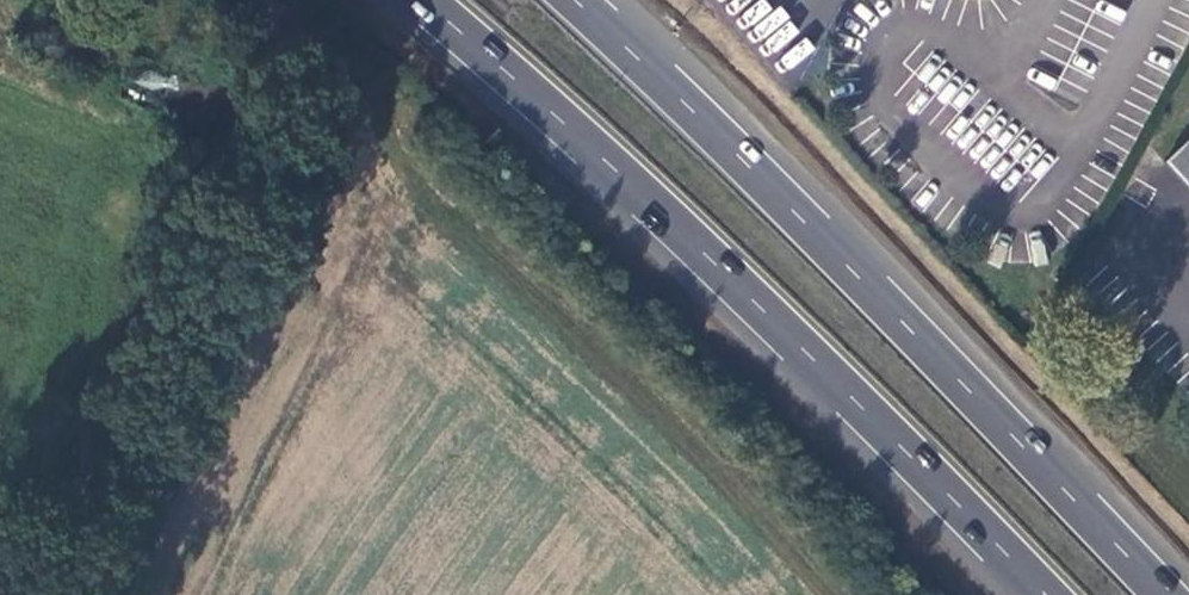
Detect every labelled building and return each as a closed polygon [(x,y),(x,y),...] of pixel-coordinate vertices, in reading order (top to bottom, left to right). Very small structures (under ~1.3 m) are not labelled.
[(1162,164),(1188,192),(1188,139),(1162,164)]
